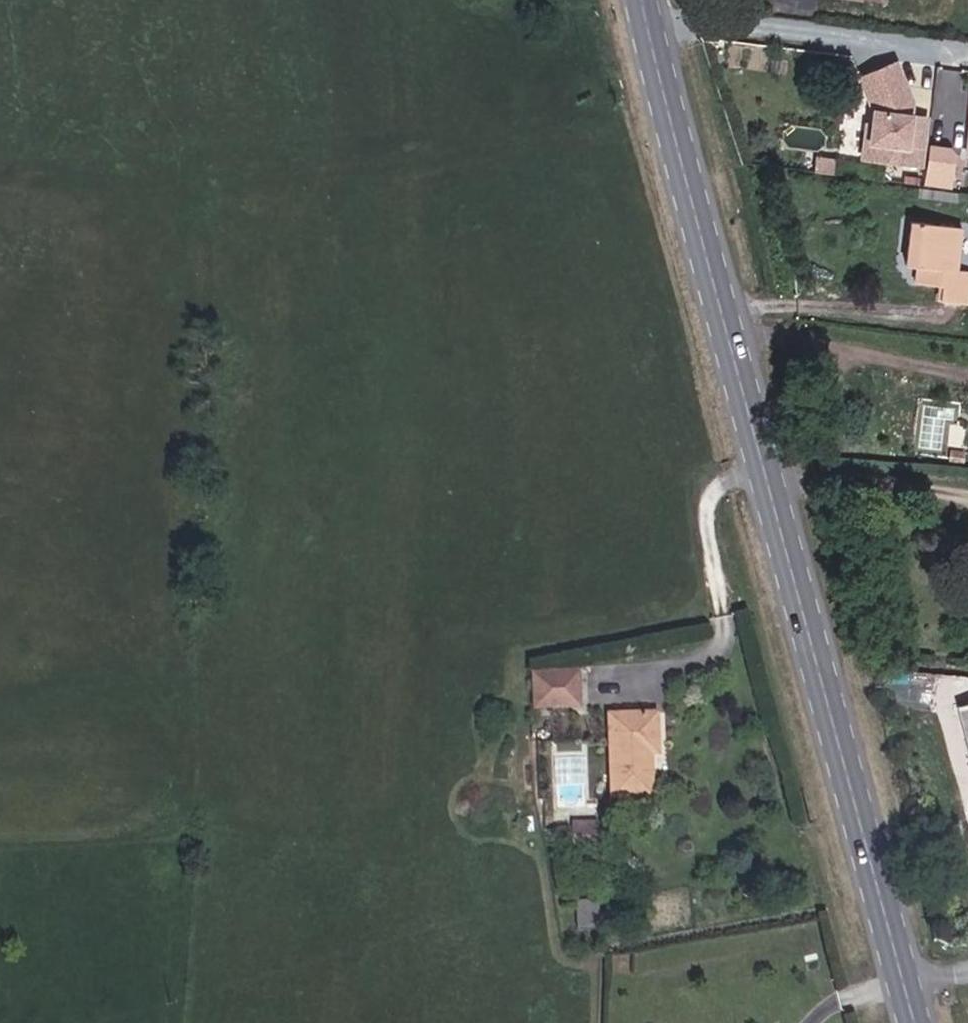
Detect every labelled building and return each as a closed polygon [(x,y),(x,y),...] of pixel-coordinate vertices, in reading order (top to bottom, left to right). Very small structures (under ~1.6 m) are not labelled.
[(860,79),(874,113),(864,112),(859,163),(923,169),(928,118),(907,116),(917,112),(897,64),(860,79)] [(925,183),(955,186),(958,145),(929,143),(925,183)] [(967,307),(967,278),(952,275),(956,236),(906,228),(900,264),(928,268),(925,285),(947,288),(945,303),(967,307)] [(575,676),(533,678),(534,710),(576,708),(575,676)] [(957,707),(967,747),(967,703),(957,707)] [(654,720),(615,721),(617,803),(657,802),(654,720)] [(594,816),(573,820),(578,840),(598,836),(594,816)]
